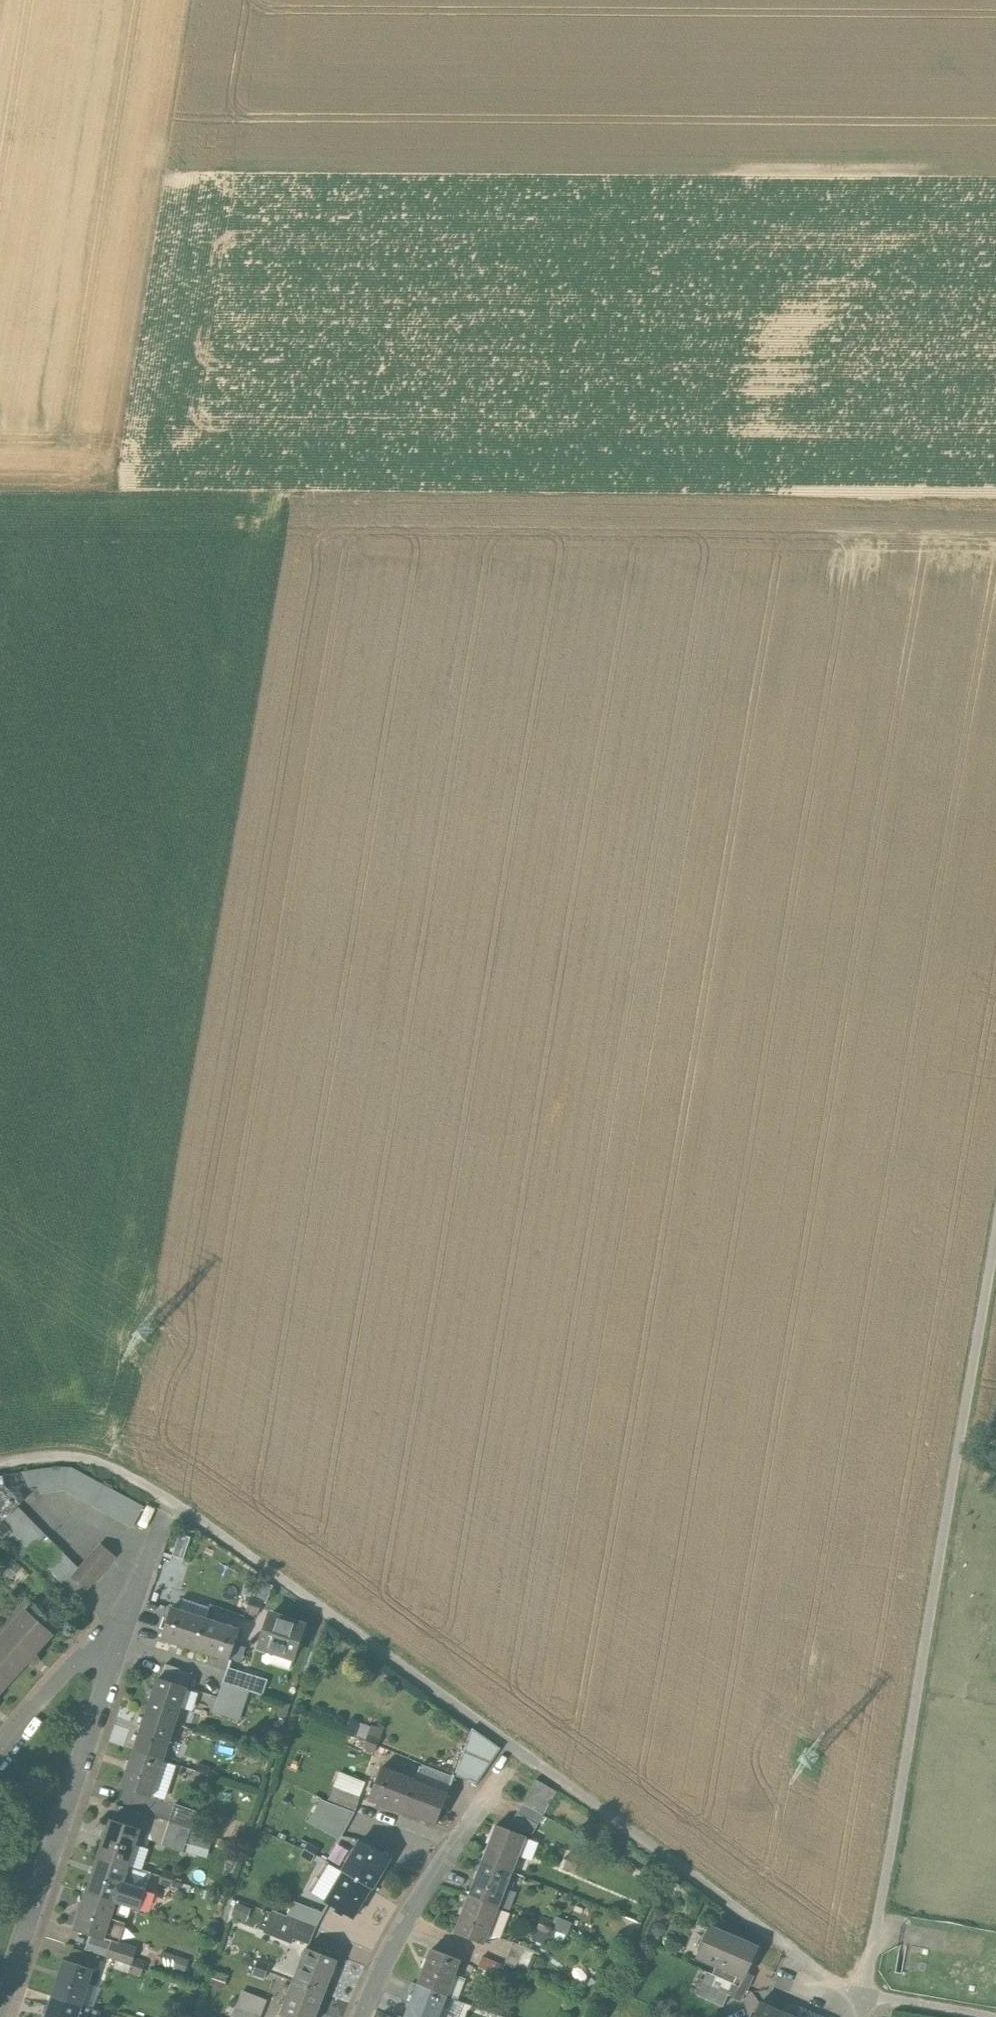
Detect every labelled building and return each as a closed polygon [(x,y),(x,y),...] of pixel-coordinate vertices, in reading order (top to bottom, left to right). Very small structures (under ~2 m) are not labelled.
[(103,1487),(70,1469),(16,1473),(18,1488),(37,1486),(39,1493),(63,1489),(92,1505),(103,1487)] [(0,1478),(0,1522),(14,1508),(17,1505),(16,1494),(6,1488),(3,1477),(0,1478)] [(141,1507),(103,1487),(92,1505),(130,1526),(141,1507)] [(76,1568),(14,1508),(0,1522),(60,1581),(66,1575),(68,1577),(76,1568)] [(0,1522),(0,1536),(2,1538),(8,1530),(0,1522)] [(179,1534),(171,1555),(181,1559),(188,1537),(179,1534)] [(76,1568),(68,1577),(81,1590),(113,1557),(100,1544),(76,1568)] [(68,1577),(66,1575),(60,1581),(75,1596),(81,1590),(68,1577)] [(249,1596),(244,1610),(249,1612),(255,1598),(249,1596)] [(260,1600),(255,1598),(249,1612),(255,1614),(260,1600)] [(204,1618),(170,1607),(160,1638),(193,1649),(204,1618)] [(10,1680),(19,1670),(20,1671),(42,1648),(40,1645),(50,1635),(25,1612),(0,1639),(0,1671),(10,1680)] [(304,1626),(270,1615),(260,1647),(274,1652),(271,1660),(274,1665),(289,1670),(293,1658),(294,1658),(304,1626)] [(237,1628),(204,1618),(193,1649),(227,1659),(237,1628)] [(189,1673),(163,1665),(159,1677),(185,1685),(189,1673)] [(266,1678),(226,1666),(225,1670),(220,1682),(222,1683),(246,1690),(261,1694),(266,1678)] [(0,1671),(0,1690),(10,1680),(0,1671)] [(159,1677),(156,1677),(143,1715),(173,1723),(185,1685),(159,1677)] [(246,1690),(222,1683),(219,1694),(243,1701),(246,1690)] [(230,1701),(218,1698),(213,1712),(226,1716),(230,1701)] [(173,1723),(143,1715),(131,1751),(161,1760),(173,1723)] [(378,1737),(366,1733),(364,1739),(375,1743),(378,1737)] [(375,1743),(364,1739),(361,1746),(373,1750),(375,1743)] [(161,1760),(131,1751),(120,1787),(149,1796),(161,1760)] [(208,1767),(196,1763),(193,1770),(206,1775),(208,1767)] [(378,1768),(366,1798),(401,1811),(412,1780),(378,1768)] [(206,1775),(193,1770),(192,1775),(205,1780),(206,1775)] [(535,1779),(521,1800),(542,1812),(555,1791),(535,1779)] [(412,1780),(401,1811),(433,1822),(444,1792),(412,1780)] [(353,1811),(320,1798),(309,1817),(339,1834),(353,1811)] [(542,1812),(521,1800),(510,1822),(530,1833),(543,1812),(542,1812)] [(195,1810),(173,1803),(167,1820),(189,1827),(195,1810)] [(138,1829),(109,1819),(96,1856),(126,1866),(138,1829)] [(189,1827),(167,1820),(160,1843),(182,1850),(189,1827)] [(521,1835),(494,1824),(480,1859),(510,1870),(516,1854),(529,1859),(535,1842),(520,1836),(521,1835)] [(386,1856),(358,1839),(340,1870),(368,1887),(386,1856)] [(316,1848),(305,1842),(302,1847),(313,1853),(316,1848)] [(313,1853),(302,1847),(299,1852),(309,1859),(313,1853)] [(579,1858),(568,1854),(563,1866),(574,1870),(579,1858)] [(126,1866),(96,1856),(84,1892),(114,1902),(126,1866)] [(510,1870),(480,1859),(466,1895),(495,1906),(510,1870)] [(173,1873),(160,1869),(158,1877),(170,1882),(173,1873)] [(368,1887),(340,1870),(321,1901),(350,1918),(368,1887)] [(170,1882),(158,1877),(155,1886),(168,1890),(170,1882)] [(114,1902),(84,1892),(73,1927),(102,1937),(114,1902)] [(495,1906),(466,1895),(451,1932),(480,1943),(495,1906)] [(266,1906),(258,1929),(309,1946),(322,1909),(293,1899),(288,1913),(266,1906)] [(550,1923),(539,1918),(537,1922),(548,1927),(550,1923)] [(548,1927),(537,1922),(534,1930),(545,1934),(548,1927)] [(759,1949),(713,1929),(701,1957),(718,1965),(746,1977),(747,1975),(759,1949)] [(135,1949),(111,1941),(106,1956),(130,1964),(132,1959),(135,1949)] [(532,1950),(512,1942),(503,1963),(524,1971),(532,1950)] [(187,1973),(192,1959),(163,1949),(158,1963),(187,1973)] [(333,1961),(302,1949),(291,1981),(321,1994),(333,1961)] [(457,1960),(429,1949),(416,1985),(443,1996),(457,1960)] [(503,1963),(481,1954),(476,1966),(499,1975),(503,1963)] [(93,1969),(63,1959),(51,1995),(81,2005),(93,1969)] [(143,1963),(132,1959),(130,1964),(141,1968),(143,1963)] [(266,1966),(255,1962),(252,1968),(264,1973),(266,1966)] [(141,1968),(130,1964),(128,1971),(139,1975),(141,1968)] [(746,1977),(718,1965),(713,1975),(734,1985),(747,1991),(752,1977),(747,1975),(746,1977)] [(264,1973),(252,1968),(250,1975),(262,1979),(264,1973)] [(291,1981),(278,2014),(286,2016),(312,2016),(321,1994),(291,1981)] [(416,1985),(403,2016),(435,2016),(443,1996),(416,1985)] [(747,1991),(734,1985),(729,1996),(742,2002),(747,1991)] [(232,2016),(260,2016),(266,1996),(239,1989),(232,2016)] [(51,1995),(43,2016),(77,2016),(81,2005),(51,1995)] [(761,2004),(756,2016),(791,2016),(761,2004)]
